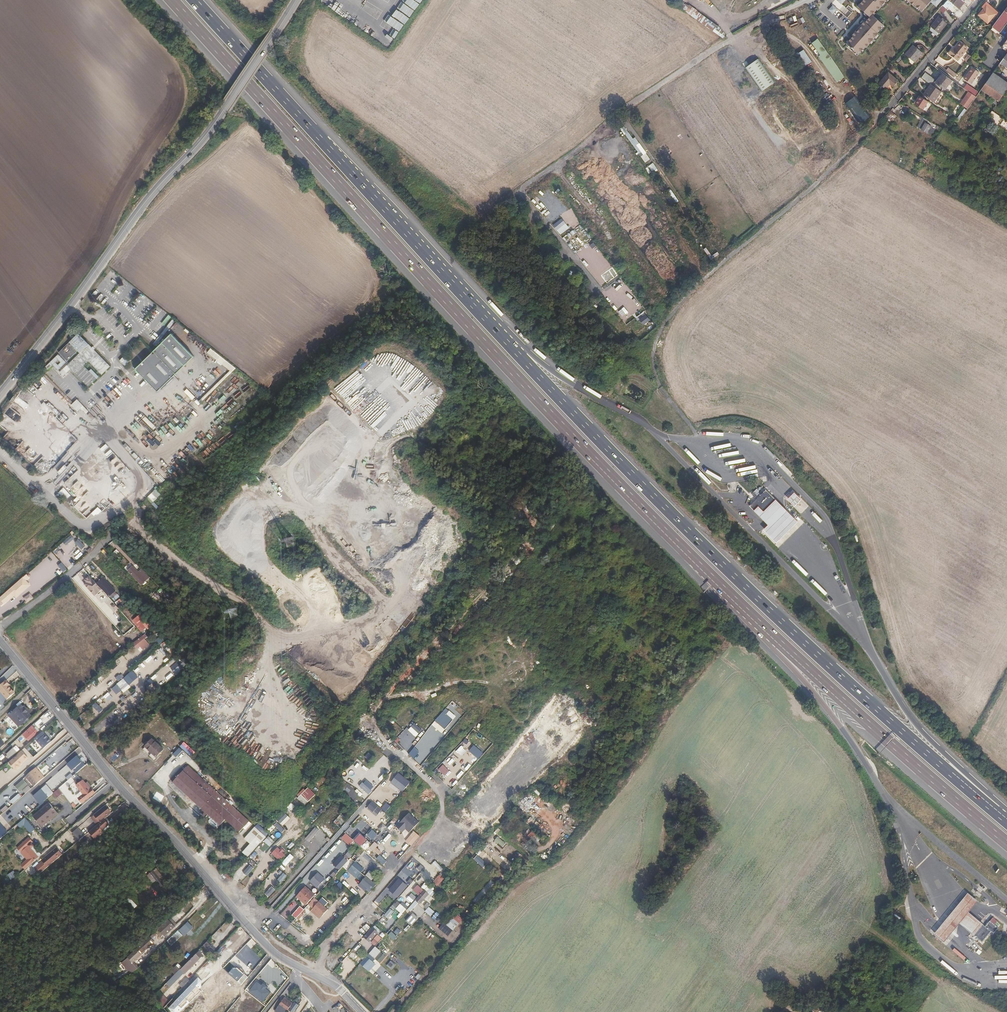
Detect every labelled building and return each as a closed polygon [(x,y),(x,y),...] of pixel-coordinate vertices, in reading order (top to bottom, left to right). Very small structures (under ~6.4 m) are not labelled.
[(858,7),(870,18),(865,23),(864,22),(853,36),(853,37),(847,44),(859,55),(866,47),(866,48),(878,34),(877,33),(884,26),(871,15),(876,9),(878,11),(887,0),(864,0),(858,7)] [(942,0),(907,0),(914,6),(914,5),(922,12),(931,2),(936,7),(942,0)] [(966,0),(949,0),(959,9),(965,3),(964,2),(966,0)] [(996,14),(985,4),(982,7),(984,8),(978,15),(987,23),(996,14)] [(992,28),(999,34),(1006,23),(1006,8),(992,28)] [(947,24),(939,17),(930,27),(939,33),(947,24)] [(967,49),(960,43),(954,51),(952,50),(948,55),(957,62),(967,49)] [(923,53),(913,45),(905,55),(915,62),(923,53)] [(812,63),(804,50),(796,56),(804,68),(812,63)] [(774,83),(757,59),(745,69),(761,92),(774,83)] [(957,75),(948,68),(946,70),(955,77),(957,75)] [(979,73),(972,68),(963,79),(970,85),(979,73)] [(996,69),(992,74),(983,87),(1000,99),(1006,89),(1006,78),(996,69)] [(898,81),(888,73),(878,84),(885,89),(889,84),(893,87),(898,81)] [(934,80),(925,73),(922,78),(931,84),(934,80)] [(952,81),(943,74),(937,83),(946,90),(952,81)] [(931,84),(928,88),(930,89),(925,94),(934,101),(941,92),(931,84)] [(971,88),(968,92),(975,96),(978,92),(971,88)] [(966,95),(959,104),(966,110),(975,97),(975,96),(968,92),(966,95)] [(929,101),(921,95),(917,100),(918,101),(917,104),(923,109),(929,101)] [(892,121),(885,117),(879,122),(887,127),(892,121)] [(935,125),(923,117),(917,128),(929,135),(935,125)] [(642,152),(638,145),(640,144),(636,137),(633,139),(630,132),(627,134),(639,154),(642,152)] [(647,153),(641,156),(645,163),(651,160),(647,153)] [(653,171),(657,168),(653,163),(649,166),(653,171)] [(551,198),(555,205),(561,200),(557,194),(551,198)] [(564,204),(558,209),(563,215),(569,210),(564,204)] [(562,218),(554,225),(561,235),(570,228),(562,218)] [(597,248),(591,253),(596,260),(602,254),(597,248)] [(617,285),(621,291),(627,287),(623,281),(617,285)] [(628,301),(634,296),(630,290),(624,295),(628,301)] [(622,317),(628,312),(623,306),(617,311),(622,317)] [(643,326),(651,321),(644,311),(637,316),(643,326)] [(151,347),(171,323),(168,321),(149,345),(151,347)] [(102,373),(110,365),(78,333),(59,353),(67,361),(78,350),(80,352),(68,365),(89,386),(97,378),(84,365),(88,360),(102,373)] [(169,335),(133,370),(155,393),(192,357),(169,335)] [(210,349),(207,354),(233,370),(236,366),(210,349)] [(58,371),(67,362),(58,354),(50,363),(58,371)] [(125,366),(131,360),(125,354),(120,360),(125,366)] [(67,365),(60,372),(63,376),(70,368),(67,365)] [(162,388),(167,392),(173,386),(168,381),(162,388)] [(241,389),(236,394),(251,405),(254,402),(241,389)] [(244,412),(251,405),(236,394),(230,399),(244,412)] [(86,413),(89,411),(77,399),(71,405),(78,411),(81,408),(86,413)] [(74,478),(70,476),(62,486),(65,489),(74,478)] [(95,501),(75,482),(66,491),(89,513),(94,508),(91,506),(95,501)] [(761,491),(757,488),(752,493),(755,497),(761,491)] [(146,497),(152,503),(161,494),(156,489),(146,497)] [(767,490),(750,507),(756,512),(759,508),(764,513),(777,501),(767,490)] [(787,499),(794,506),(797,503),(801,500),(794,492),(791,496),(787,499)] [(237,507),(246,509),(248,500),(239,498),(237,507)] [(787,532),(798,521),(780,504),(777,501),(764,513),(759,508),(756,512),(755,513),(763,521),(767,525),(763,530),(776,543),(787,532)] [(326,511),(322,517),(328,522),(332,517),(326,511)] [(82,549),(86,546),(79,538),(75,542),(82,549)] [(53,552),(49,555),(58,565),(61,562),(53,552)] [(62,563),(58,566),(64,572),(67,569),(62,563)] [(147,581),(134,568),(129,572),(142,586),(147,581)] [(31,584),(27,580),(30,578),(27,574),(0,597),(0,607),(1,609),(31,584)] [(96,583),(98,586),(109,597),(110,596),(113,599),(115,596),(113,594),(116,591),(103,577),(96,583)] [(98,586),(96,583),(95,581),(93,583),(91,580),(84,586),(91,593),(97,588),(97,587),(98,586)] [(27,603),(34,598),(31,593),(23,598),(27,603)] [(139,632),(148,629),(142,615),(133,618),(139,632)] [(140,647),(143,650),(150,644),(145,639),(148,637),(145,633),(132,643),(137,649),(140,647)] [(158,637),(154,641),(157,646),(162,642),(158,637)] [(123,656),(117,660),(121,667),(128,662),(123,656)] [(181,667),(175,662),(169,668),(175,673),(181,667)] [(140,665),(134,670),(139,676),(145,671),(140,665)] [(15,668),(2,673),(4,680),(8,679),(9,682),(18,678),(15,668)] [(138,678),(131,671),(110,689),(115,696),(121,692),(124,694),(132,688),(129,685),(138,678)] [(170,673),(163,678),(166,681),(172,676),(170,673)] [(155,679),(157,680),(159,677),(154,674),(147,683),(151,685),(155,679)] [(16,694),(10,687),(11,686),(7,681),(0,688),(0,691),(9,701),(16,694)] [(111,699),(104,704),(108,710),(115,704),(111,699)] [(96,702),(92,706),(99,713),(103,710),(96,702)] [(34,716),(24,705),(10,717),(20,728),(34,716)] [(456,716),(447,707),(432,721),(445,731),(456,716)] [(236,729),(243,735),(248,730),(241,723),(236,729)] [(422,730),(413,723),(407,730),(415,738),(422,730)] [(34,725),(24,734),(30,740),(39,732),(36,728),(34,725)] [(44,731),(35,739),(45,749),(53,742),(44,731)] [(234,733),(230,738),(234,742),(238,736),(234,733)] [(432,746),(436,749),(443,740),(438,737),(432,746)] [(164,749),(153,739),(144,750),(155,760),(164,749)] [(474,745),(469,751),(478,759),(483,753),(474,745)] [(464,756),(467,750),(461,746),(458,752),(464,756)] [(20,753),(15,747),(7,755),(8,757),(7,758),(10,762),(20,753)] [(408,753),(414,759),(420,752),(414,747),(408,753)] [(369,752),(365,756),(370,762),(375,758),(369,752)] [(40,765),(49,758),(48,757),(39,764),(40,765)] [(474,757),(468,763),(471,766),(477,760),(474,757)] [(54,764),(49,758),(40,765),(45,772),(54,764)] [(47,774),(56,767),(54,764),(45,772),(47,774)] [(249,821),(189,765),(175,783),(221,825),(226,821),(240,833),(249,821)] [(443,765),(438,769),(444,775),(449,771),(443,765)] [(36,767),(25,777),(34,786),(44,777),(36,767)] [(348,772),(345,777),(355,783),(358,778),(348,772)] [(410,782),(398,772),(389,783),(402,793),(410,782)] [(457,785),(462,779),(456,774),(451,780),(457,785)] [(23,779),(15,786),(20,792),(28,785),(23,779)] [(374,787),(364,779),(358,787),(368,795),(372,791),(374,787)] [(82,803),(96,792),(92,788),(90,789),(83,780),(77,785),(83,794),(78,798),(82,803)] [(41,788),(43,791),(35,798),(40,804),(53,793),(46,784),(41,788)] [(308,787),(305,790),(303,788),(296,796),(305,805),(316,794),(308,787)] [(382,809),(371,800),(365,808),(376,816),(382,809)] [(48,821),(59,812),(51,801),(39,811),(48,821)] [(387,802),(382,808),(386,812),(391,806),(387,802)] [(98,823),(107,816),(103,811),(94,818),(98,823)] [(284,812),(276,819),(283,826),(291,819),(284,812)] [(408,812),(394,825),(399,832),(404,828),(409,833),(413,829),(419,822),(408,812)] [(352,824),(359,831),(367,824),(360,816),(352,824)] [(21,829),(24,826),(31,833),(35,829),(25,817),(17,825),(21,829)] [(108,823),(105,818),(89,831),(95,839),(101,834),(99,831),(108,823)] [(9,832),(0,822),(0,840),(9,832)] [(249,844),(241,851),(248,858),(269,834),(257,823),(243,838),(249,844)] [(283,833),(286,829),(277,823),(274,826),(283,833)] [(267,829),(271,832),(276,827),(273,824),(267,829)] [(80,840),(85,835),(78,828),(73,833),(80,840)] [(413,829),(409,833),(403,842),(411,847),(420,836),(413,829)] [(372,830),(367,835),(373,840),(377,835),(372,830)] [(376,837),(382,843),(388,837),(382,831),(376,837)] [(527,836),(535,845),(541,839),(533,831),(527,836)] [(353,841),(345,834),(341,839),(349,846),(353,841)] [(373,850),(369,846),(372,843),(360,834),(354,841),(370,853),(373,850)] [(270,847),(274,842),(269,836),(264,841),(270,847)] [(18,845),(30,861),(40,853),(27,837),(18,845)] [(373,851),(379,845),(375,842),(370,848),(373,851)] [(281,848),(279,849),(277,847),(271,853),(279,861),(285,855),(282,852),(284,850),(281,848)] [(328,857),(333,851),(331,849),(325,855),(328,857)] [(372,865),(375,861),(365,852),(362,856),(372,865)] [(39,871),(48,864),(40,853),(31,861),(39,871)] [(347,860),(339,854),(330,865),(338,870),(347,860)] [(386,861),(380,855),(376,858),(383,864),(386,861)] [(487,864),(477,855),(473,859),(483,868),(487,864)] [(364,868),(354,860),(345,871),(355,880),(364,868)] [(250,865),(243,872),(247,876),(253,868),(250,865)] [(284,865),(282,869),(290,875),(292,871),(284,865)] [(156,868),(153,871),(159,879),(162,877),(156,868)] [(381,878),(369,870),(357,885),(369,895),(381,878)] [(14,871),(7,875),(11,880),(17,876),(14,871)] [(147,876),(153,883),(156,881),(161,887),(164,884),(159,879),(153,871),(147,876)] [(325,879),(317,872),(308,881),(316,888),(325,879)] [(403,882),(397,878),(387,890),(397,898),(414,880),(410,876),(403,882)] [(420,885),(424,888),(428,883),(425,879),(420,885)] [(474,900),(480,905),(497,887),(490,881),(474,900)] [(315,895),(305,885),(295,897),(307,907),(315,895)] [(271,886),(264,894),(268,897),(275,890),(271,886)] [(413,897),(427,909),(435,899),(433,897),(436,892),(428,886),(424,892),(423,891),(424,890),(421,888),(413,897)] [(374,902),(378,905),(384,898),(380,894),(374,902)] [(973,916),(969,912),(977,902),(968,894),(954,911),(939,930),(934,935),(944,942),(948,938),(960,923),(964,926),(974,935),(983,924),(973,916)] [(182,908),(187,903),(182,898),(177,903),(182,908)] [(408,909),(412,912),(419,903),(416,900),(408,909)] [(328,909),(317,901),(309,912),(319,920),(328,909)] [(396,901),(391,907),(394,910),(399,904),(396,901)] [(401,904),(395,911),(400,916),(406,909),(401,904)] [(303,910),(299,906),(291,915),(295,919),(303,910)] [(431,917),(435,912),(429,907),(425,912),(431,917)] [(390,908),(384,915),(389,919),(395,912),(390,908)] [(414,913),(406,921),(412,926),(419,918),(414,913)] [(221,914),(215,921),(220,926),(226,920),(221,914)] [(453,931),(464,920),(457,914),(447,925),(453,931)] [(388,919),(386,922),(388,923),(383,931),(387,933),(393,922),(388,919)] [(161,927),(166,932),(173,925),(169,920),(161,927)] [(983,942),(992,932),(994,933),(999,928),(991,921),(986,927),(983,924),(974,935),(983,942)] [(188,922),(179,930),(184,936),(193,928),(188,922)] [(173,925),(166,932),(167,933),(174,926),(173,925)] [(438,925),(432,931),(441,939),(446,933),(438,925)] [(157,930),(162,936),(166,932),(161,927),(157,930)] [(377,932),(372,928),(364,937),(369,942),(377,932)] [(151,945),(162,936),(157,930),(147,940),(150,944),(151,945)] [(202,933),(196,939),(201,945),(208,939),(202,933)] [(378,934),(371,943),(376,946),(382,938),(378,934)] [(111,937),(107,940),(113,948),(117,944),(111,937)] [(136,950),(139,954),(150,944),(147,940),(136,950)] [(390,944),(384,952),(387,954),(394,947),(390,944)] [(119,957),(113,949),(111,951),(117,958),(119,957)] [(139,956),(138,955),(135,951),(128,958),(127,958),(132,963),(139,956)] [(191,967),(200,958),(196,954),(187,963),(191,967)] [(376,965),(367,956),(360,963),(369,972),(376,965)] [(127,958),(122,963),(131,973),(137,969),(132,963),(127,958)] [(383,963),(387,967),(392,962),(388,958),(383,963)] [(391,971),(396,965),(392,962),(387,968),(391,971)] [(409,971),(408,972),(417,980),(421,975),(411,966),(408,970),(409,971)] [(267,986),(263,983),(261,985),(256,981),(248,991),(263,1002),(270,992),(266,988),(267,986)] [(169,1003),(158,992),(153,997),(157,1001),(164,1008),(169,1003)] [(291,1007),(283,1000),(278,1007),(284,1011),(287,1011),(291,1007)]
